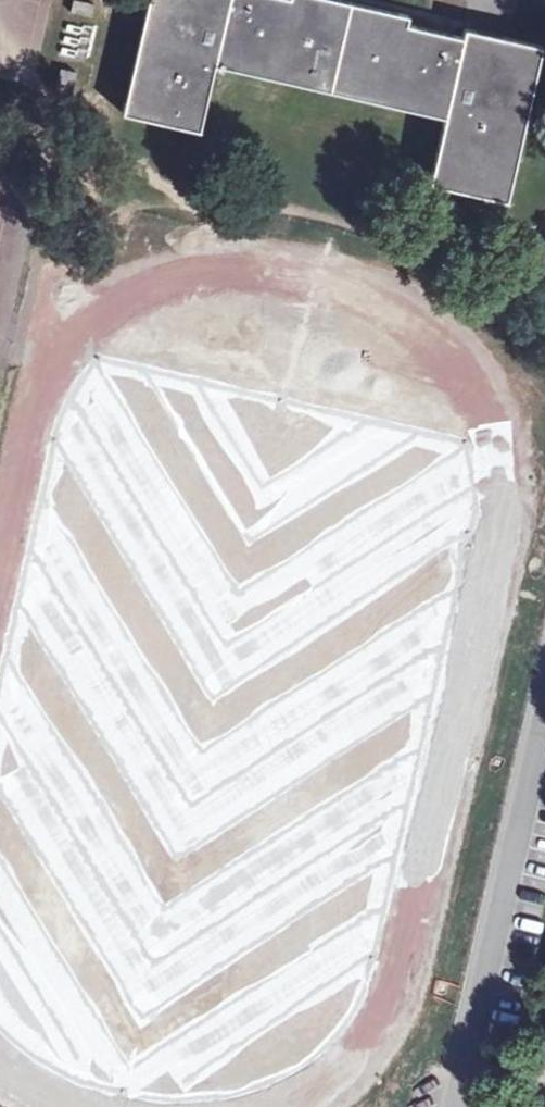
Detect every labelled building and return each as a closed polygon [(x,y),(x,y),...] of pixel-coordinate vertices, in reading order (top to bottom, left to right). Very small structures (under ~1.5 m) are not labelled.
[(124,102),(200,119),(214,54),(226,0),(147,0),(124,102)] [(356,0),(226,0),(214,54),(445,106),(464,24),(356,0)] [(543,34),(465,17),(464,24),(445,106),(431,172),(508,189),(543,34)] [(86,59),(92,30),(67,25),(61,55),(86,59)]
